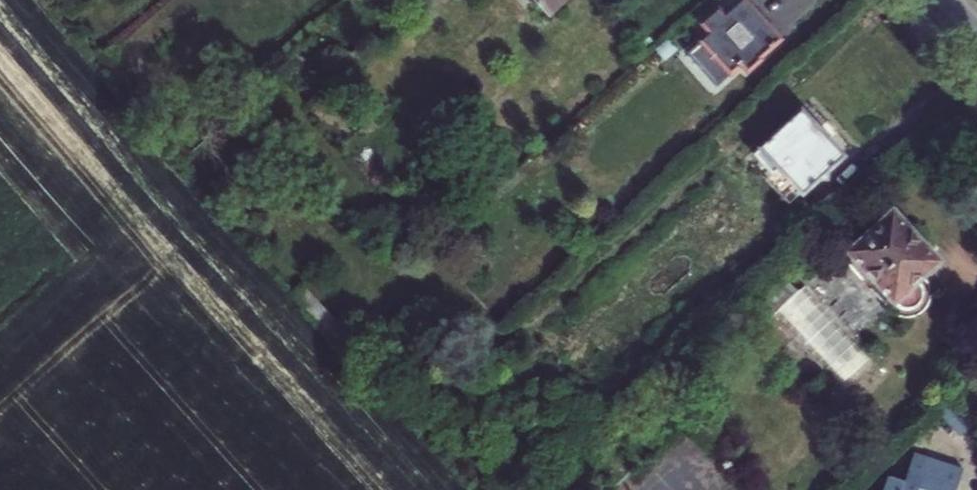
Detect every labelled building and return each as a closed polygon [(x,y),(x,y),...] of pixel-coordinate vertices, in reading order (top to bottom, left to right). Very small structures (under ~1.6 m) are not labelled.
[(544,12),(557,0),(534,0),(544,12)] [(738,5),(733,0),(729,0),(704,22),(710,29),(701,37),(707,44),(693,56),(710,75),(724,63),(730,70),(738,62),(745,70),(782,37),(749,0),(743,0),(738,5)] [(805,111),(757,154),(764,162),(758,167),(787,201),(794,196),(800,202),(848,159),(842,153),(849,147),(819,113),(812,119),(805,111)] [(581,196),(590,205),(598,198),(588,188),(581,196)] [(926,285),(924,282),(937,270),(929,261),(926,257),(922,253),(918,249),(915,245),(912,241),(908,238),(891,219),(862,247),(858,250),(855,253),(851,257),(848,260),(851,264),(855,268),(859,273),(863,278),(867,281),(871,285),(874,290),(877,294),(881,298),(885,302),(888,305),(892,310),(888,314),(892,317),(896,319),(901,321),(905,322),(910,321),(915,320),(919,318),(923,315),(926,312),(928,308),(929,303),(930,299),(930,294),(929,290),(926,285)] [(961,397),(947,410),(967,433),(976,424),(976,416),(961,397)] [(895,479),(891,489),(965,489),(971,472),(922,455),(912,484),(895,479)]
